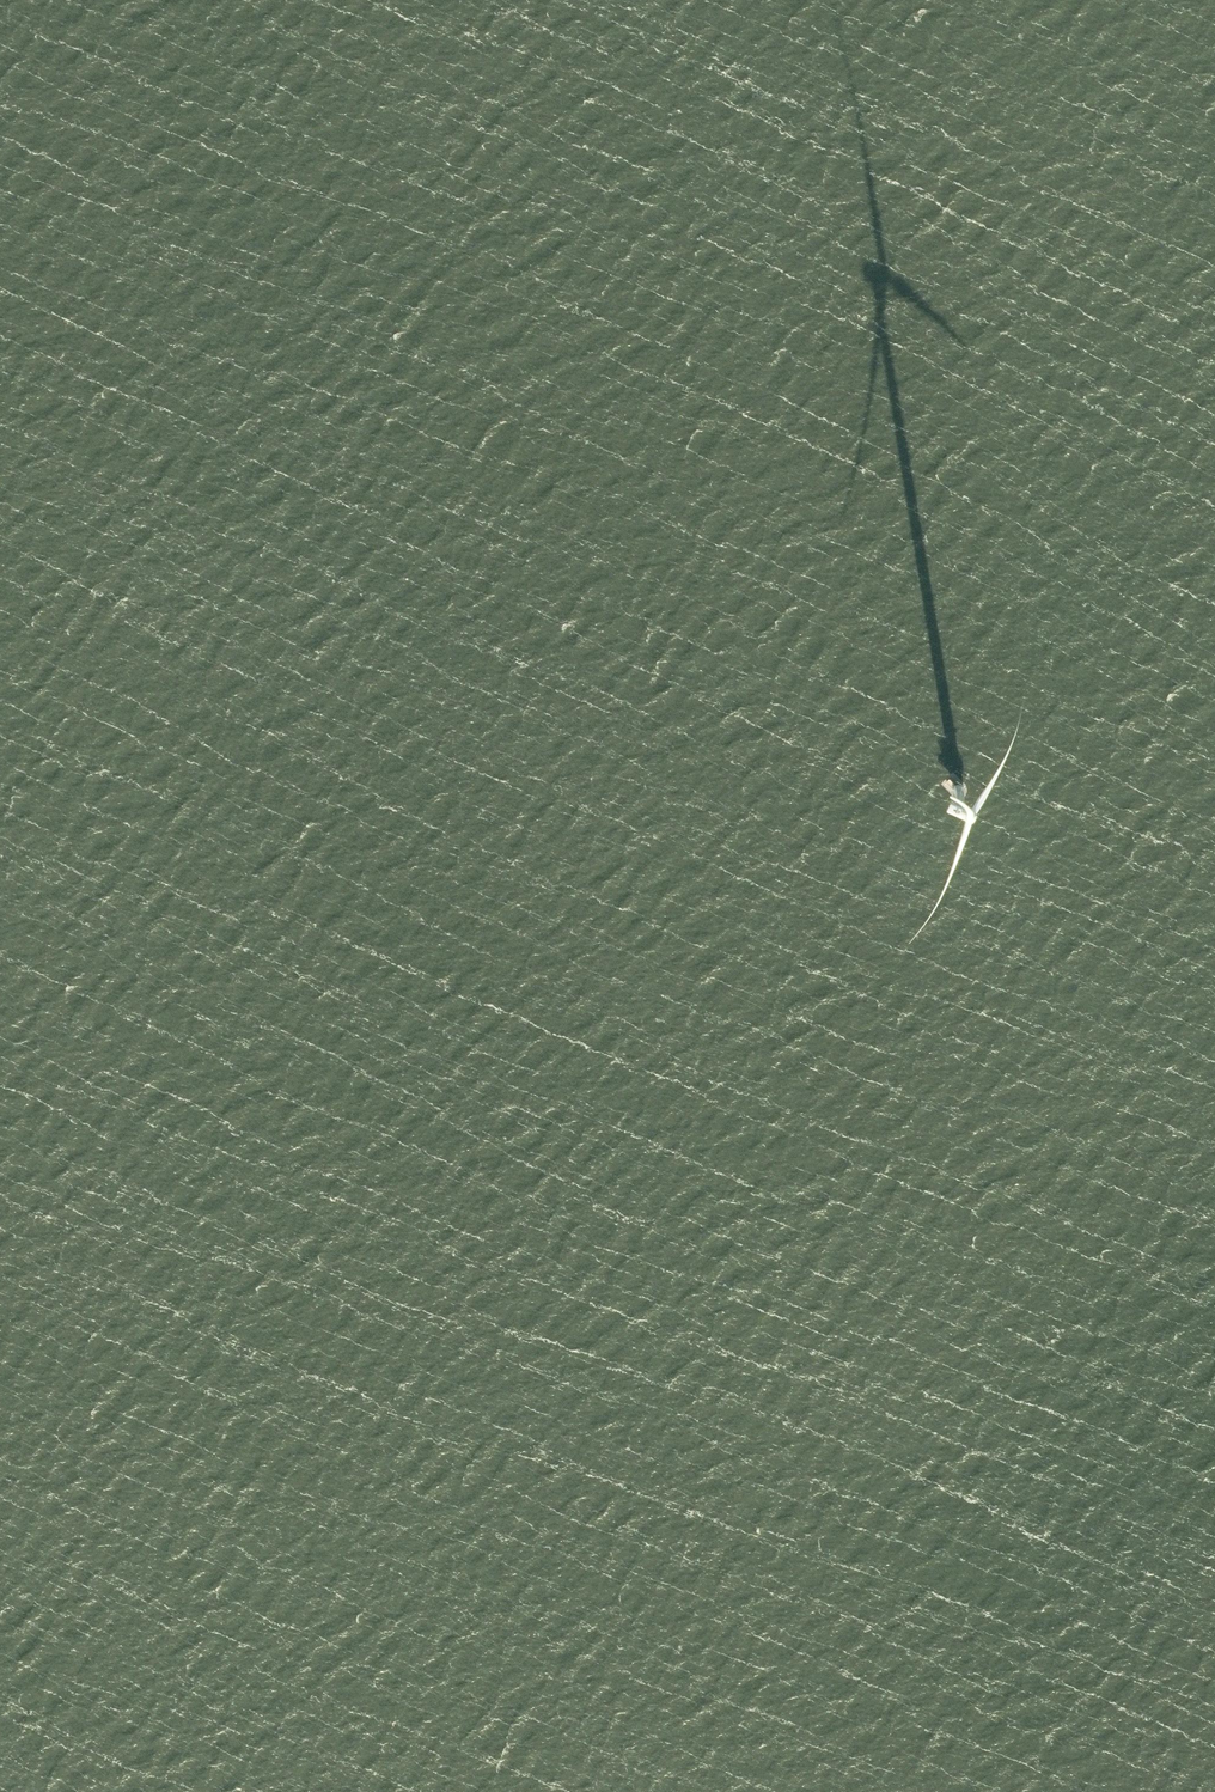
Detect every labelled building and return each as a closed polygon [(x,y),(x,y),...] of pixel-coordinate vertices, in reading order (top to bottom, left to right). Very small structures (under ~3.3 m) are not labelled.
[(955,786),(955,788),(956,791),(956,792),(958,793),(960,794),(962,793),(964,792),(965,790),(966,788),(965,786),(964,785),(962,783),(960,783),(958,784),(956,785),(956,786),(955,786)]
